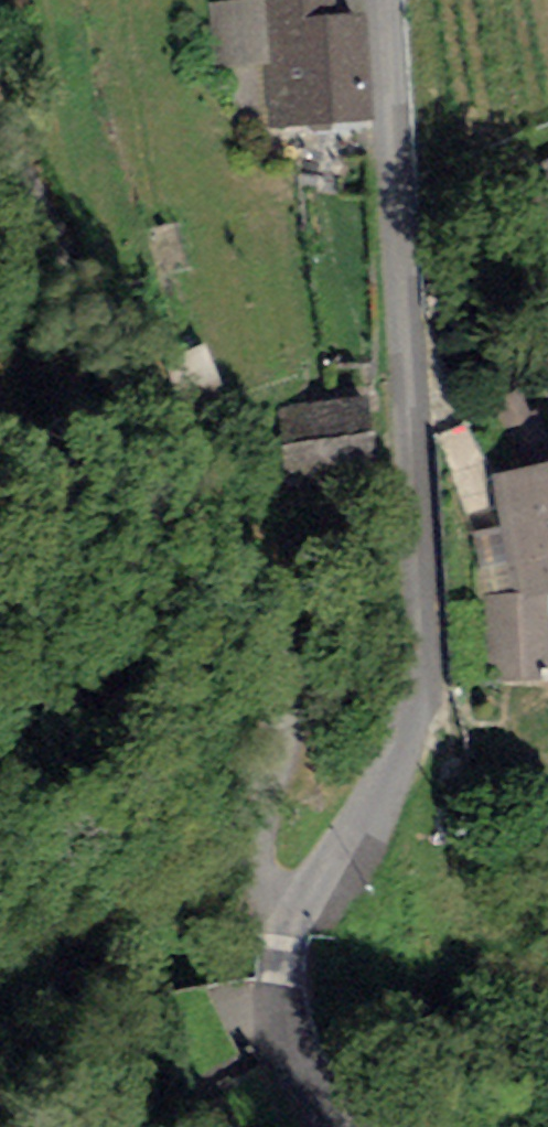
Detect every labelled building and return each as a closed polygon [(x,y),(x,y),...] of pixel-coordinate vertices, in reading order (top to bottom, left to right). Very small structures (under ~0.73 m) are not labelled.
[(268,131),(370,126),(366,25),(334,26),(333,0),(262,0),(268,131)] [(367,405),(278,410),(281,474),(370,470),(367,405)] [(494,481),(514,597),(547,591),(547,472),(494,481)] [(484,607),(491,687),(547,683),(547,607),(547,601),(484,607)]
